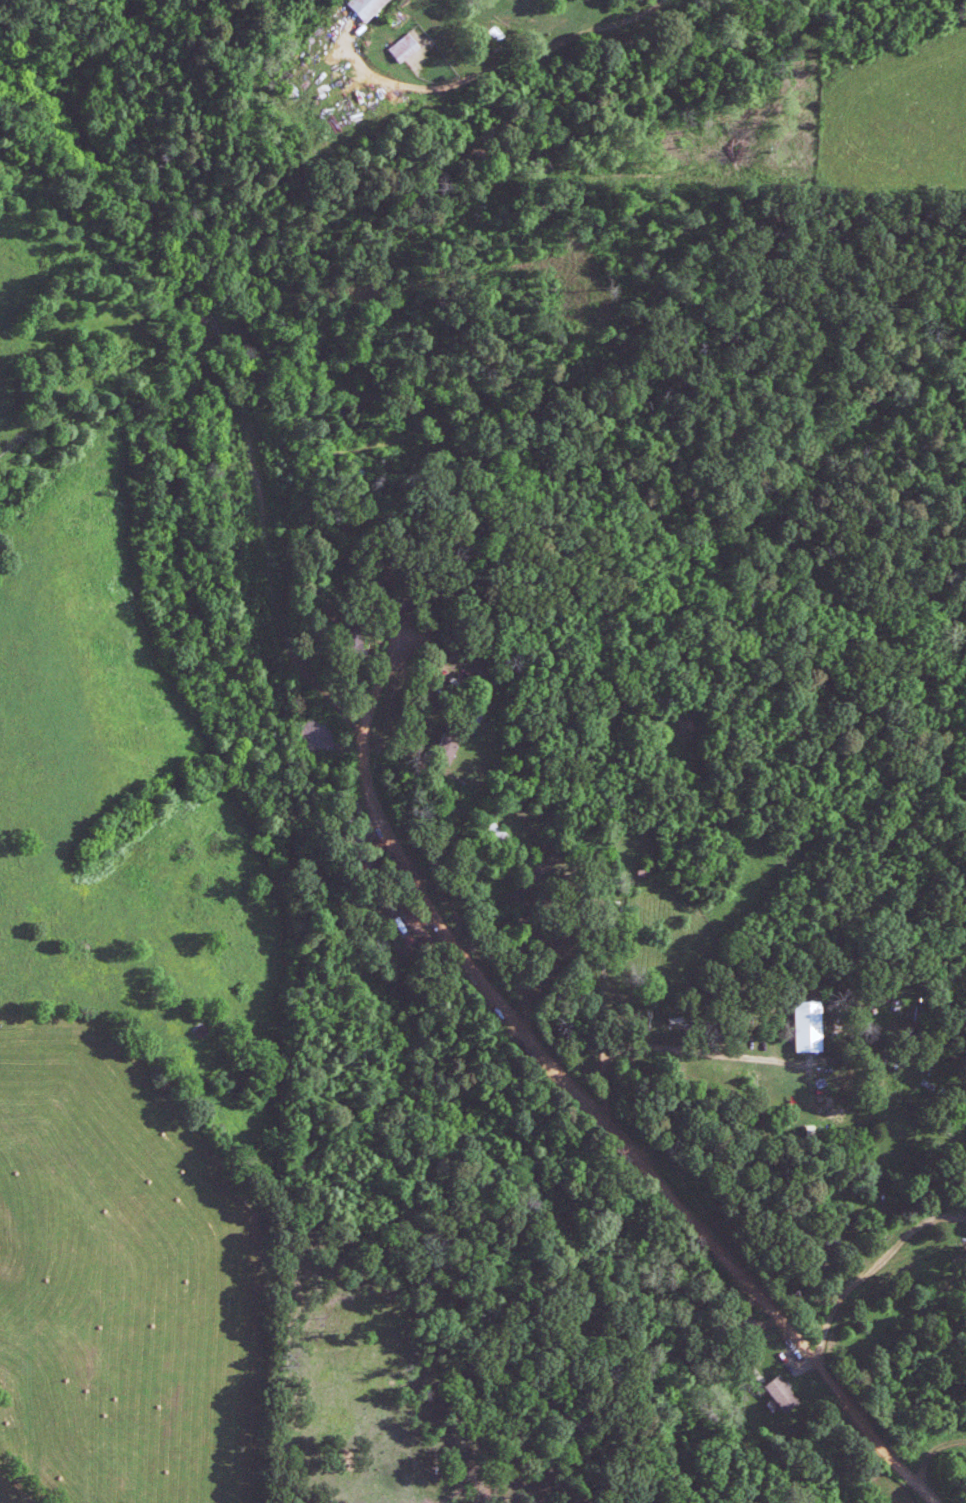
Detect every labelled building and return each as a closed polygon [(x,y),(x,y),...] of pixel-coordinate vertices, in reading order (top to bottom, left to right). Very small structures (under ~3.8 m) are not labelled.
[(364,23),(387,0),(350,0),(345,4),(364,23)] [(396,64),(418,49),(407,33),(385,48),(396,64)] [(821,1051),(820,1001),(793,1001),(794,1052),(821,1051)] [(782,1413),(797,1402),(777,1375),(763,1386),(782,1413)]
